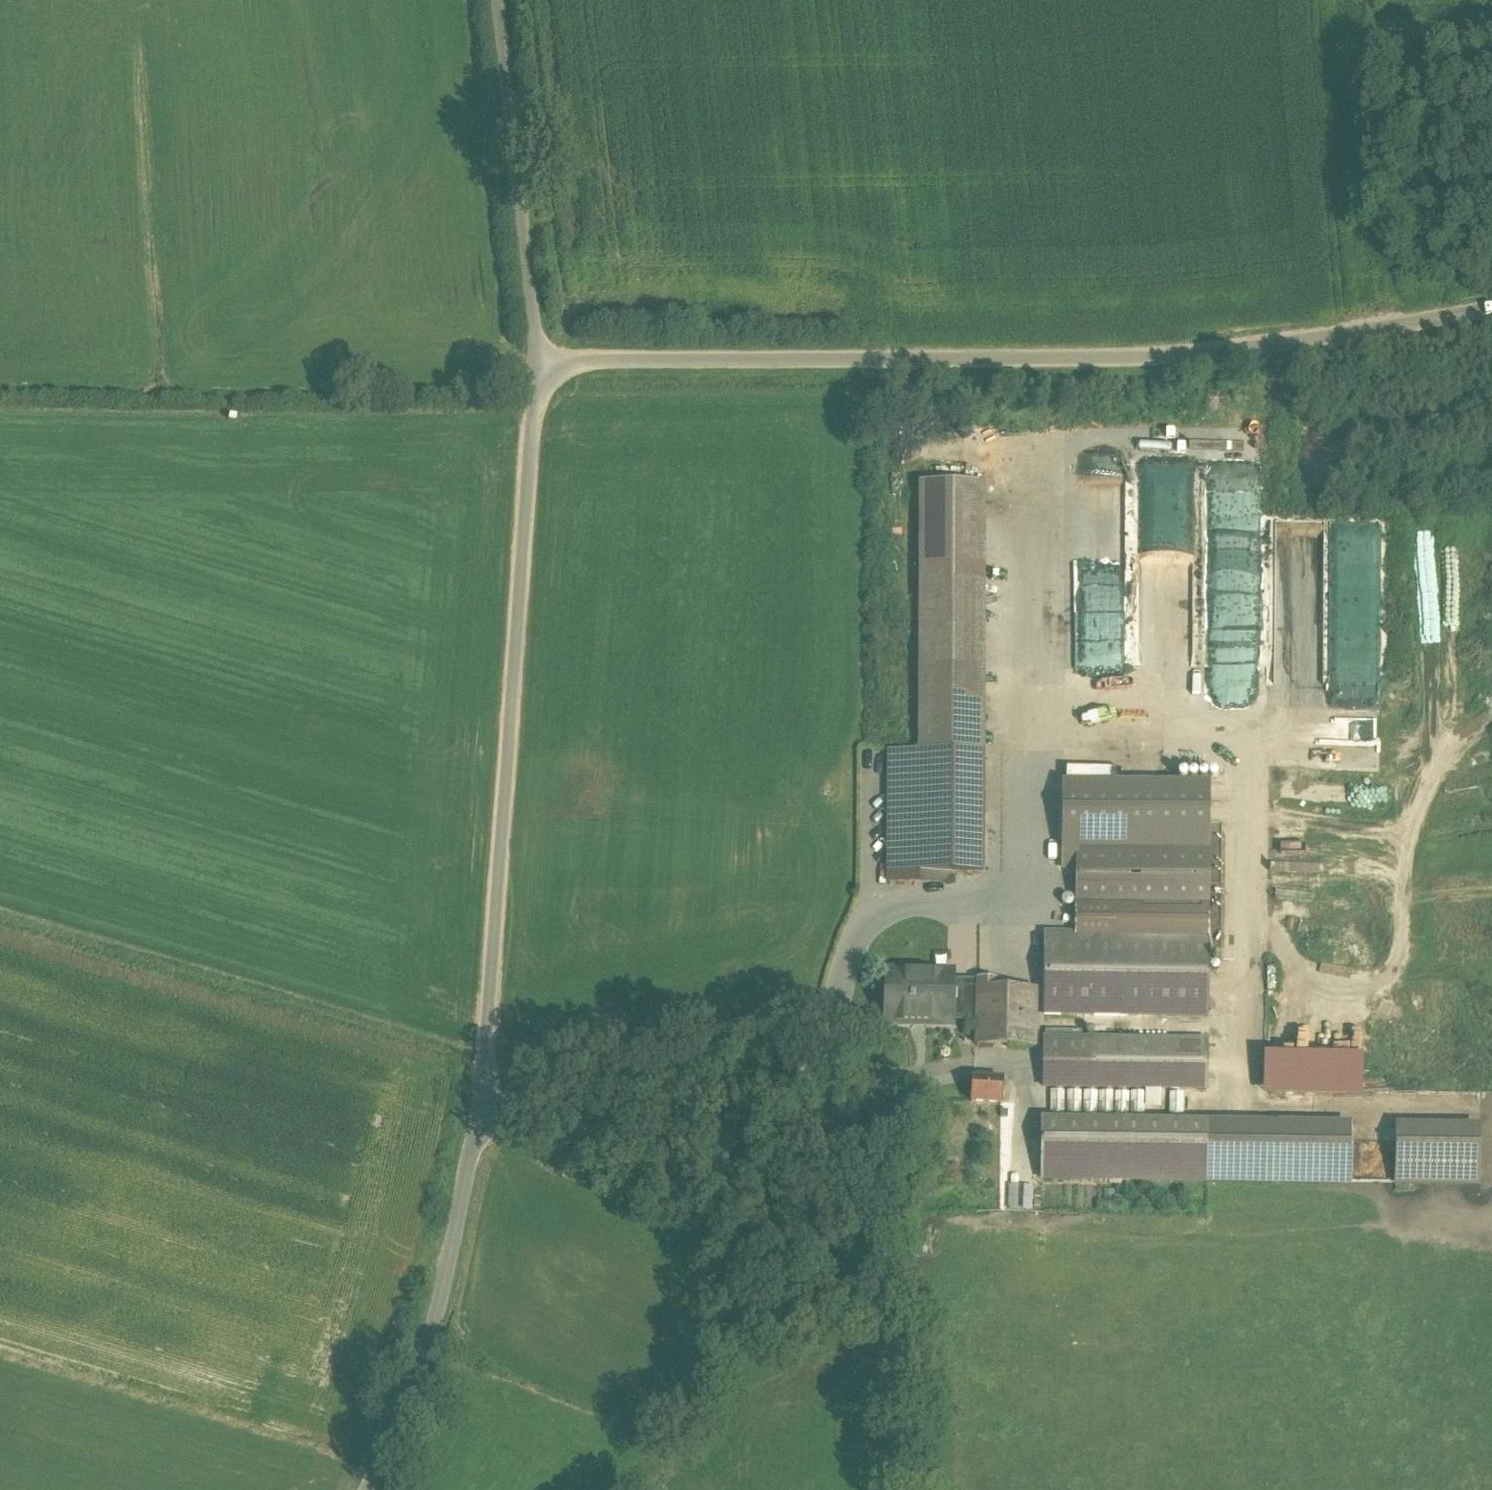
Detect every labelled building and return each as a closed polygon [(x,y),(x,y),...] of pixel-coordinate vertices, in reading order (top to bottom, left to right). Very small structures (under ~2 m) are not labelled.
[(1107,515),(1129,514),(1127,463),(1105,464),(1107,515)] [(1148,475),(1150,491),(1166,489),(1168,504),(1191,501),(1192,514),(1196,514),(1192,487),(1195,487),(1192,469),(1148,475)] [(990,487),(908,488),(910,755),(880,756),(881,889),(942,888),(942,879),(994,879),(990,487)] [(1254,642),(1273,642),(1275,548),(1256,547),(1254,642)] [(1199,654),(1199,609),(1178,609),(1178,624),(1164,624),(1164,635),(1152,635),(1152,654),(1199,654)] [(1330,680),(1331,637),(1288,637),(1287,680),(1330,680)] [(1074,935),(1047,935),(1046,1018),(1205,1021),(1210,784),(1065,781),(1063,868),(1075,868),(1074,935)] [(947,975),(866,974),(866,1033),(946,1032),(947,975)] [(1037,993),(977,992),(976,1049),(1036,1050),(1037,993)] [(1195,1046),(1037,1042),(1037,1096),(1199,1099),(1195,1046)] [(1363,1062),(1268,1060),(1267,1093),(1362,1095),(1363,1062)] [(1015,1108),(1018,1085),(972,1079),(968,1101),(1015,1108)] [(1043,1125),(1043,1188),(1350,1188),(1350,1125),(1043,1125)] [(1481,1126),(1396,1125),(1395,1184),(1479,1185),(1481,1126)] [(1039,1210),(1039,1185),(1017,1186),(1017,1210),(1039,1210)]
